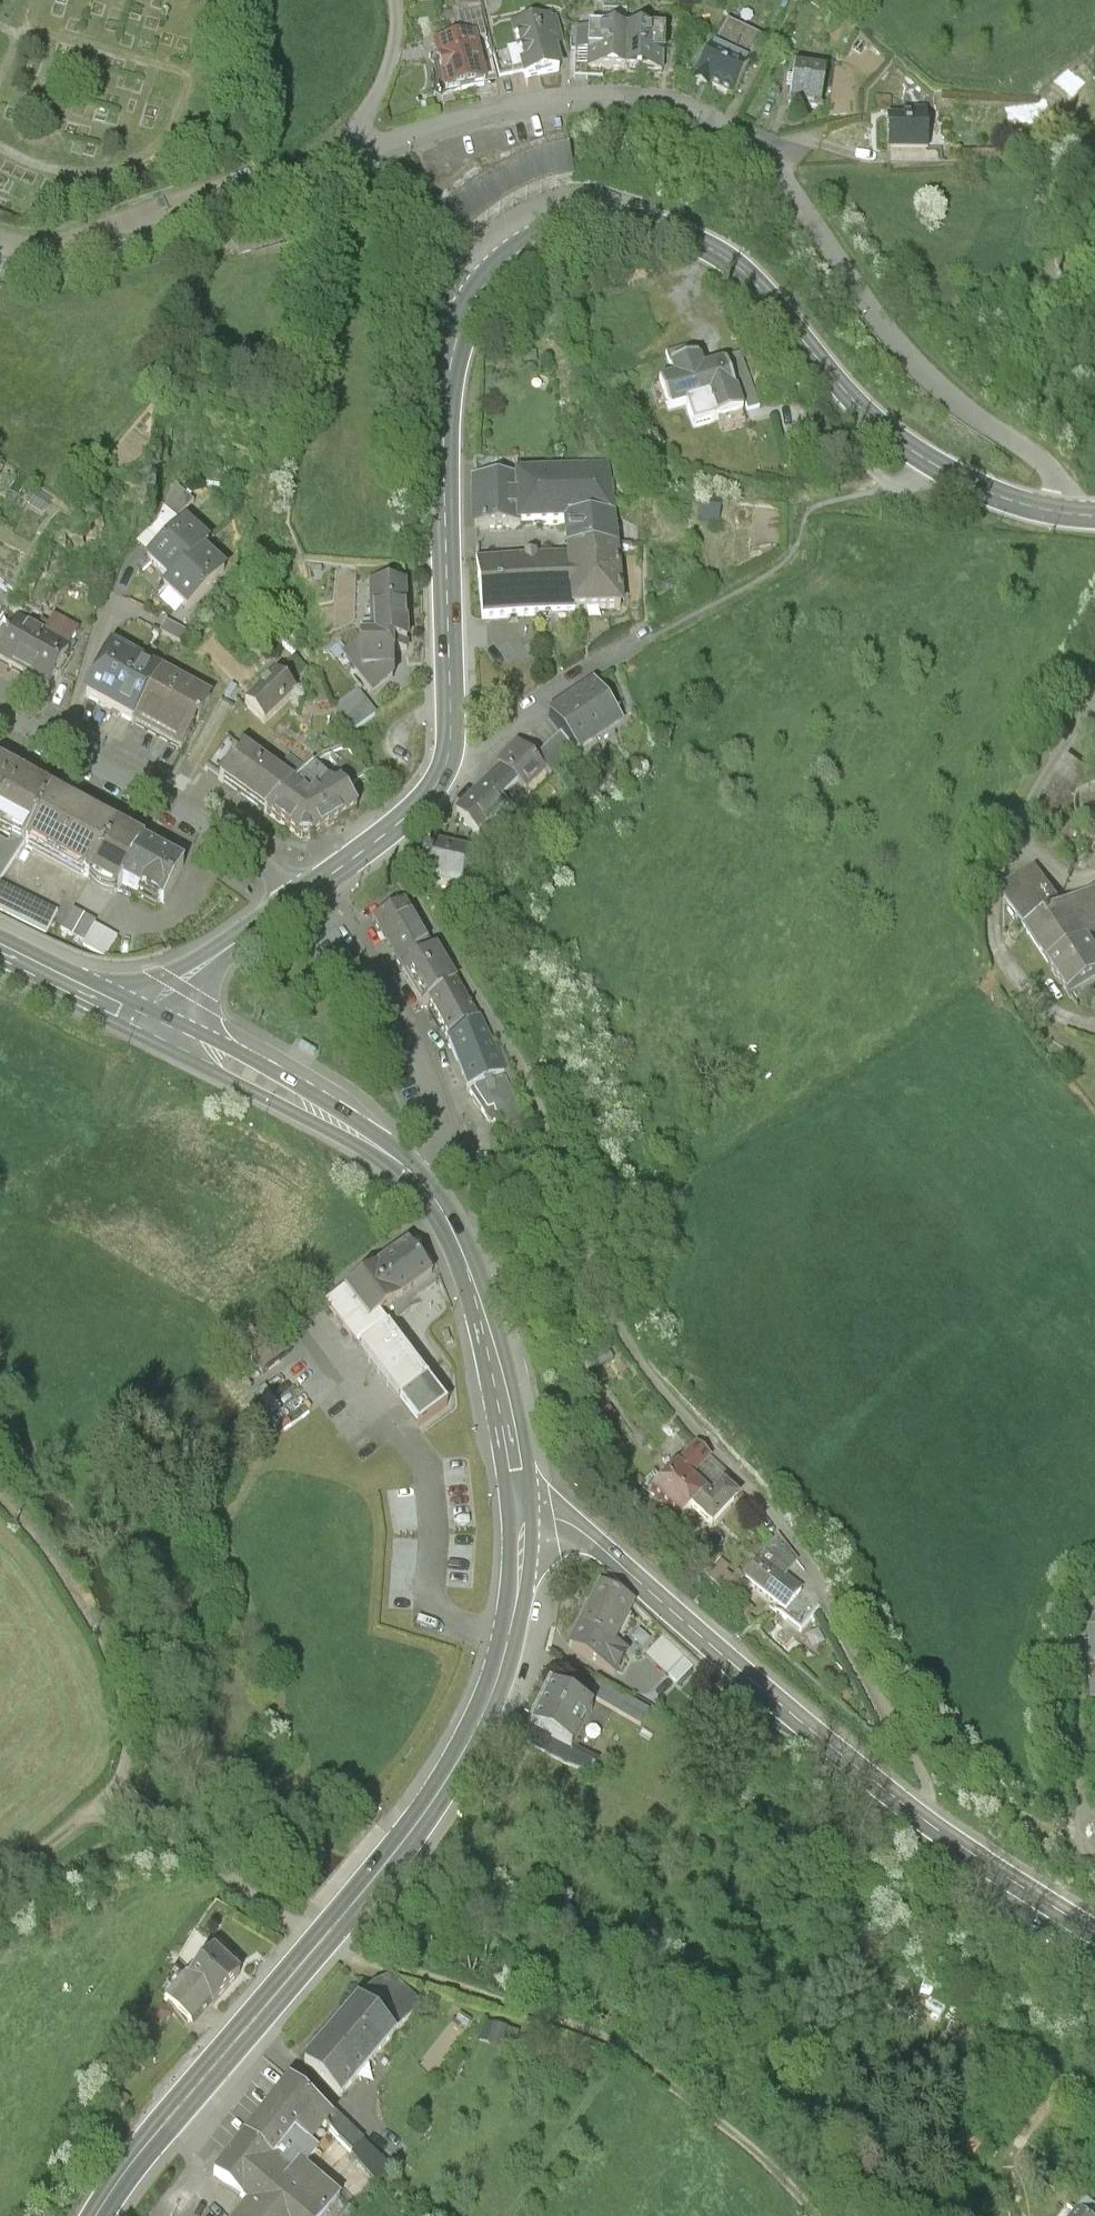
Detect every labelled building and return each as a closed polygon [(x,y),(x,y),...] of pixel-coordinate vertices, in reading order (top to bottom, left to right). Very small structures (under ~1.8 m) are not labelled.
[(470,18),(439,25),(453,91),(484,84),(470,18)] [(576,56),(591,57),(591,32),(592,21),(577,20),(576,56)] [(524,76),(526,82),(560,74),(555,52),(563,50),(556,21),(514,31),(519,53),(524,76)] [(726,22),(713,48),(748,65),(761,39),(726,22)] [(665,71),(673,72),(673,54),(682,54),(682,28),(666,28),(665,71)] [(590,75),(626,76),(628,33),(591,32),(591,57),(590,75)] [(663,34),(628,33),(626,76),(662,78),(663,34)] [(859,46),(853,54),(859,59),(865,51),(859,46)] [(748,65),(713,48),(694,85),(707,92),(708,89),(731,101),(748,65)] [(500,82),(524,76),(519,53),(495,58),(500,82)] [(825,72),(794,68),(789,105),(820,109),(825,72)] [(903,126),(889,126),(890,160),(928,159),(927,117),(903,117),(903,126)] [(431,217),(462,242),(480,224),(495,212),(510,202),(526,193),(540,186),(556,181),(572,177),(567,147),(565,136),(545,142),(528,149),(511,157),(492,166),(478,176),(462,188),(446,201),(431,217)] [(666,359),(671,372),(697,363),(692,349),(666,359)] [(739,356),(727,361),(747,413),(758,409),(739,356)] [(725,363),(703,370),(700,362),(697,363),(671,372),(675,383),(662,388),(671,412),(710,399),(717,421),(742,413),(725,363)] [(517,529),(564,526),(613,521),(607,473),(515,479),(515,483),(517,529)] [(195,500),(175,479),(163,506),(176,519),(195,500)] [(518,533),(517,529),(515,483),(474,485),(475,535),(518,533)] [(616,551),(613,521),(564,526),(566,554),(616,551)] [(147,564),(171,588),(204,554),(211,548),(186,524),(147,564)] [(566,554),(566,561),(570,615),(623,610),(616,551),(566,554)] [(228,577),(204,554),(171,588),(164,596),(188,619),(228,577)] [(481,623),(570,615),(566,561),(476,569),(481,623)] [(678,591),(674,581),(664,585),(669,595),(678,591)] [(371,594),(373,648),(393,647),(408,647),(406,593),(371,594)] [(45,637),(69,650),(83,625),(59,612),(45,637)] [(0,658),(0,661),(48,688),(69,650),(45,637),(20,623),(0,658)] [(186,638),(167,626),(161,637),(180,648),(186,638)] [(393,647),(373,648),(363,648),(364,677),(394,676),(393,647)] [(364,677),(363,648),(343,664),(373,702),(394,685),(394,676),(364,677)] [(88,698),(111,711),(136,665),(113,653),(88,698)] [(160,678),(136,665),(111,711),(135,723),(160,678)] [(296,698),(277,677),(247,706),(266,726),(296,698)] [(206,703),(160,678),(135,723),(181,749),(206,703)] [(593,688),(549,722),(560,737),(577,758),(621,723),(593,688)] [(359,699),(335,718),(347,744),(377,721),(359,699)] [(553,782),(577,758),(560,737),(534,764),(546,776),(553,782)] [(219,780),(266,813),(292,788),(294,786),(244,749),(219,780)] [(498,770),(500,772),(518,789),(526,797),(546,776),(534,764),(519,749),(498,770)] [(0,761),(0,825),(14,833),(26,840),(53,791),(0,761)] [(312,769),(294,786),(292,788),(310,801),(329,783),(312,769)] [(500,772),(483,789),(501,806),(518,789),(500,772)] [(310,801),(292,788),(266,813),(307,843),(359,809),(341,784),(336,789),(329,783),(310,801)] [(508,813),(501,806),(483,789),(455,818),(486,849),(504,830),(498,823),(508,813)] [(26,840),(91,876),(118,827),(53,791),(26,840)] [(144,842),(118,827),(91,876),(117,891),(123,881),(144,842)] [(0,837),(0,879),(26,840),(14,833),(8,842),(0,837)] [(184,864),(144,842),(123,881),(162,903),(184,864)] [(475,856),(439,847),(431,884),(467,892),(475,856)] [(1005,903),(1028,941),(1065,918),(1037,872),(1008,890),(1005,903)] [(1050,976),(1089,952),(1094,948),(1094,899),(1065,918),(1028,941),(1050,976)] [(438,952),(408,903),(374,922),(404,972),(438,952)] [(84,939),(96,917),(71,904),(59,927),(84,939)] [(108,955),(120,932),(96,920),(85,943),(108,955)] [(438,952),(404,972),(424,1007),(429,1004),(458,987),(438,952)] [(1089,952),(1050,976),(1070,1007),(1094,991),(1094,961),(1089,952)] [(480,1027),(458,987),(429,1004),(450,1041),(480,1027)] [(480,1027),(450,1041),(469,1090),(505,1077),(480,1027)] [(505,1082),(471,1095),(484,1115),(465,1121),(473,1146),(474,1149),(475,1150),(477,1151),(506,1151),(502,1136),(523,1129),(505,1082)] [(433,1279),(409,1248),(346,1296),(330,1308),(362,1350),(419,1429),(448,1406),(389,1329),(411,1312),(407,1308),(437,1285),(433,1279)] [(695,1456),(676,1478),(706,1505),(709,1508),(723,1492),(729,1486),(695,1456)] [(706,1505),(676,1478),(649,1509),(679,1535),(693,1520),(706,1505)] [(741,1507),(723,1492),(709,1508),(706,1505),(693,1520),(714,1538),(741,1507)] [(798,1565),(778,1540),(761,1564),(786,1582),(798,1565)] [(786,1582),(761,1564),(745,1585),(787,1616),(803,1594),(786,1582)] [(637,1605),(602,1587),(572,1647),(619,1671),(630,1650),(617,1644),(637,1605)] [(664,1635),(647,1654),(668,1672),(684,1654),(664,1635)] [(1091,1635),(1089,1635),(1090,1653),(1085,1653),(1087,1668),(1094,1668),(1094,1635),(1091,1635)] [(599,1682),(592,1697),(614,1708),(621,1692),(599,1682)] [(596,1712),(553,1691),(533,1731),(576,1753),(596,1712)] [(166,2004),(190,2026),(209,2006),(211,2008),(238,1979),(213,1957),(188,1985),(186,1982),(166,2004)] [(422,2002),(392,1975),(376,1984),(359,2003),(394,2034),(422,2002)] [(341,2093),(394,2034),(359,2003),(348,2015),(319,2048),(307,2062),(341,2093)] [(503,2043),(508,2025),(495,2021),(490,2039),(503,2043)] [(247,2134),(275,2157),(297,2130),(312,2142),(328,2122),(334,2116),(329,2113),(291,2081),(247,2134)] [(335,2106),(329,2113),(334,2116),(328,2122),(352,2147),(365,2134),(335,2106)] [(321,2149),(312,2142),(297,2130),(275,2157),(291,2171),(301,2158),(308,2164),(321,2149)] [(308,2164),(301,2158),(291,2171),(275,2157),(247,2134),(217,2171),(250,2199),(236,2215),(323,2215),(342,2193),(308,2164)] [(367,2142),(356,2151),(371,2169),(382,2160),(367,2142)]
